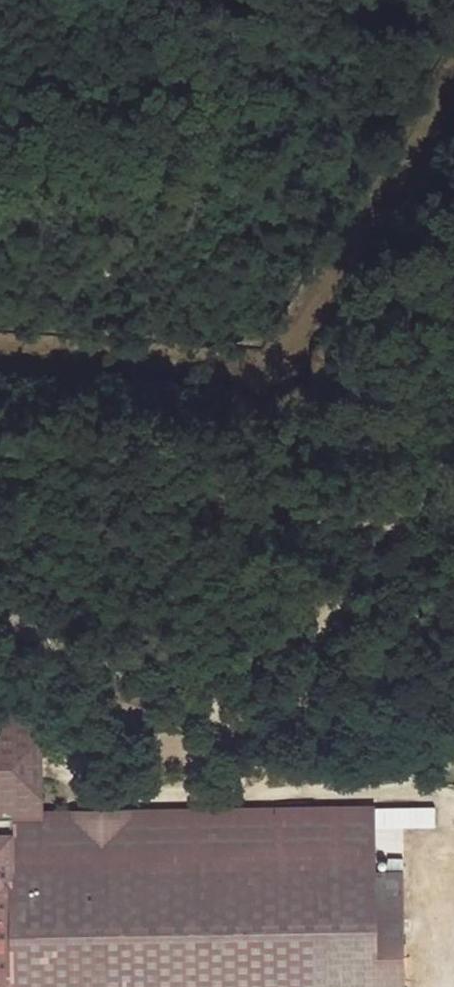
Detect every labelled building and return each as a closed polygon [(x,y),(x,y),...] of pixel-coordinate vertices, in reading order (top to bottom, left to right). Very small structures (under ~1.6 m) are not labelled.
[(48,816),(46,709),(0,710),(0,817),(14,817),(48,816)] [(382,807),(382,826),(438,826),(438,807),(382,807)] [(14,817),(17,986),(409,986),(407,875),(378,876),(377,809),(48,816),(14,817)] [(14,817),(0,817),(0,986),(17,986),(14,817)]
